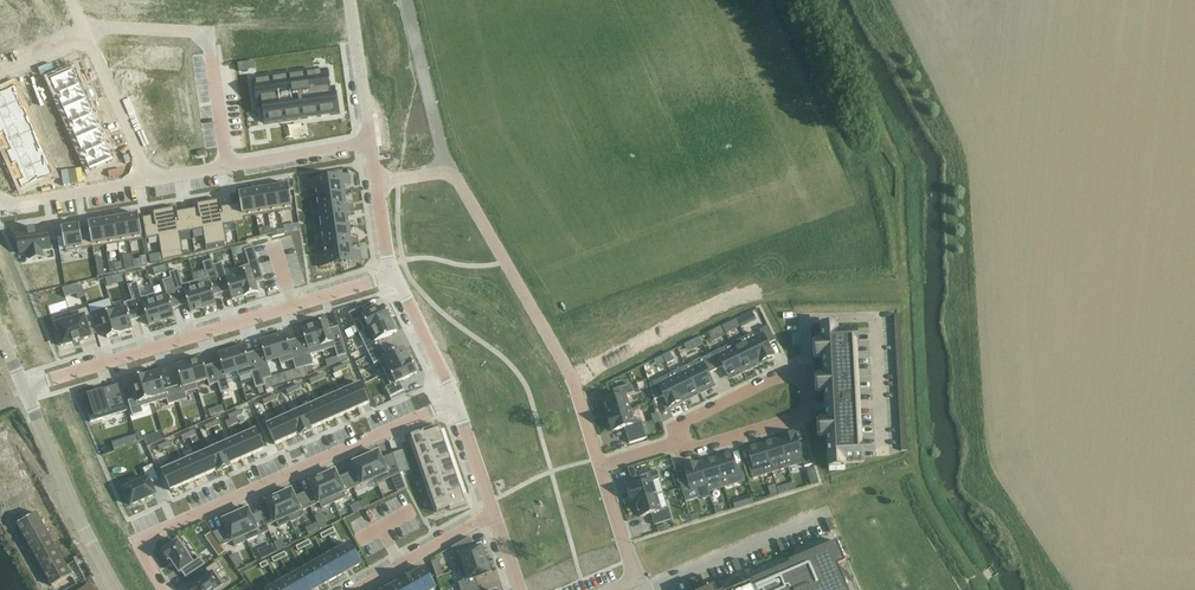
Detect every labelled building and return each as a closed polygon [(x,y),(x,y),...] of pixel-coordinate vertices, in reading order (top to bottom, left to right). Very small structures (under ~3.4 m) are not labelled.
[(23,4),(13,8),(24,31),(33,27),(23,4)] [(13,8),(4,12),(15,36),(24,31),(13,8)] [(0,14),(0,28),(5,40),(15,36),(4,12),(0,14)] [(248,63),(238,64),(239,71),(249,70),(248,63)] [(328,70),(253,81),(257,106),(262,105),(264,124),(339,113),(335,88),(330,89),(328,70)] [(68,71),(45,81),(48,88),(52,87),(54,91),(51,92),(52,96),(75,86),(68,71)] [(0,89),(0,107),(14,101),(11,96),(13,95),(9,85),(0,89)] [(75,86),(52,96),(54,100),(57,98),(59,102),(55,104),(58,111),(81,101),(75,86)] [(22,115),(18,106),(16,107),(14,101),(0,107),(0,125),(22,115)] [(81,101),(58,111),(61,118),(65,116),(67,120),(63,122),(65,125),(88,116),(81,101)] [(0,125),(0,138),(2,142),(27,131),(24,125),(26,124),(22,115),(0,125)] [(88,116),(65,125),(67,129),(70,128),(72,132),(68,133),(71,140),(94,130),(88,116)] [(94,130),(71,140),(74,147),(78,146),(79,150),(76,151),(78,155),(101,145),(94,130)] [(5,149),(0,151),(4,158),(35,145),(31,136),(29,136),(27,131),(2,142),(5,149)] [(35,145),(4,158),(7,166),(11,164),(15,171),(39,160),(37,155),(39,154),(35,145)] [(101,145),(78,155),(80,159),(83,157),(84,161),(81,163),(84,170),(107,160),(101,145)] [(18,178),(13,180),(17,188),(48,175),(44,165),(42,166),(39,160),(15,171),(18,178)] [(349,175),(328,178),(331,196),(345,194),(344,186),(350,185),(349,175)] [(328,178),(308,181),(309,191),(316,190),(317,198),(331,196),(328,178)] [(289,184),(276,187),(280,212),(293,210),(289,184)] [(276,187),(264,189),(269,214),(280,212),(276,187)] [(264,189),(252,191),(257,216),(269,214),(264,189)] [(241,205),(233,206),(235,220),(257,216),(252,191),(239,193),(241,205)] [(345,194),(331,196),(333,213),(354,210),(353,205),(347,206),(345,194)] [(319,210),(312,211),(313,216),(333,213),(331,196),(317,198),(319,210)] [(221,200),(209,202),(217,249),(228,247),(224,222),(235,220),(233,206),(230,207),(222,208),(221,200)] [(199,213),(188,215),(191,231),(203,229),(207,251),(217,249),(209,202),(197,204),(199,213)] [(177,208),(165,210),(172,254),(173,260),(184,258),(180,233),(191,231),(188,215),(178,216),(177,208)] [(154,220),(144,222),(147,239),(159,237),(163,261),(173,260),(172,254),(165,210),(153,212),(154,220)] [(354,210),(333,213),(336,230),(350,228),(348,216),(355,215),(354,210)] [(333,213),(313,216),(313,221),(320,220),(322,232),(336,230),(333,213)] [(139,214),(125,217),(130,242),(143,240),(139,214)] [(125,217),(114,219),(118,244),(130,242),(125,217)] [(114,219),(102,221),(106,246),(118,244),(114,219)] [(102,221),(89,223),(93,248),(106,246),(102,221)] [(80,225),(62,228),(66,252),(93,248),(90,231),(81,233),(80,225)] [(28,231),(17,233),(21,254),(30,252),(31,260),(32,260),(32,259),(42,257),(42,258),(43,258),(42,251),(51,250),(47,228),(36,230),(36,229),(35,229),(35,230),(29,231),(29,230),(28,230),(28,231)] [(350,228),(336,230),(338,247),(352,245),(359,244),(358,239),(351,240),(350,228)] [(324,244),(317,245),(318,250),(324,249),(338,247),(336,230),(322,232),(324,244)] [(352,245),(338,247),(341,264),(361,261),(360,252),(353,253),(352,245)] [(237,269),(238,275),(245,296),(258,292),(256,284),(264,281),(254,248),(254,247),(245,250),(249,265),(237,269)] [(326,257),(319,258),(320,267),(341,264),(338,247),(324,249),(326,257)] [(194,275),(196,281),(196,282),(204,309),(216,305),(217,305),(214,296),(222,294),(214,266),(212,260),(203,263),(205,271),(194,275)] [(214,266),(222,294),(230,292),(233,300),(245,296),(238,275),(227,278),(225,271),(225,270),(222,263),(214,265),(214,266)] [(179,270),(170,273),(172,278),(180,307),(181,307),(188,304),(191,313),(204,309),(196,282),(195,282),(184,285),(179,270)] [(167,296),(156,300),(162,321),(162,322),(162,321),(175,318),(172,309),(180,307),(172,278),(171,278),(171,279),(163,281),(167,296),(168,296),(167,296)] [(137,283),(128,285),(133,301),(139,319),(147,317),(149,325),(162,322),(162,321),(156,300),(154,294),(152,287),(151,286),(140,290),(139,290),(138,283),(137,283)] [(123,301),(112,305),(112,307),(114,313),(120,334),(121,334),(133,330),(131,322),(139,319),(133,301),(132,301),(124,303),(123,301)] [(112,307),(91,314),(94,322),(95,328),(103,326),(104,326),(108,338),(120,334),(114,313),(112,307)] [(363,307),(349,314),(354,323),(359,321),(364,332),(392,319),(388,311),(386,312),(384,307),(367,316),(363,307)] [(73,320),(57,325),(60,334),(57,335),(61,346),(74,342),(74,343),(80,341),(80,340),(91,337),(87,325),(94,322),(91,314),(89,308),(71,314),(73,320)] [(364,332),(359,335),(370,356),(383,349),(379,341),(397,332),(394,328),(396,327),(392,319),(364,332)] [(327,321),(315,325),(321,347),(323,352),(335,348),(338,358),(347,355),(338,327),(330,329),(327,321)] [(304,337),(296,339),(305,367),(305,368),(312,366),(314,365),(311,355),(323,352),(321,347),(315,325),(314,325),(302,329),(304,337)] [(753,334),(746,337),(758,362),(760,361),(760,363),(774,356),(768,345),(775,341),(768,326),(761,330),(763,334),(756,338),(753,334)] [(721,327),(708,334),(712,342),(725,336),(721,327)] [(351,328),(345,331),(348,338),(355,335),(351,328)] [(856,331),(821,333),(828,463),(863,461),(856,331)] [(286,333),(273,337),(279,359),(281,365),(293,361),(296,371),(305,368),(305,367),(296,339),(289,342),(286,333)] [(263,350),(255,352),(255,353),(264,380),(272,378),(267,363),(279,359),(273,337),(260,341),(263,350)] [(746,337),(731,344),(744,369),(758,362),(746,337)] [(700,338),(684,345),(688,353),(703,345),(700,338)] [(731,344),(708,356),(716,370),(723,367),(728,377),(744,369),(731,344)] [(231,350),(238,372),(240,379),(242,384),(254,381),(256,389),(258,388),(263,387),(265,386),(264,380),(255,353),(255,352),(247,354),(244,346),(231,350)] [(383,349),(370,356),(374,365),(379,362),(385,374),(412,361),(412,360),(408,353),(407,353),(405,349),(387,357),(383,349)] [(221,362),(212,365),(218,383),(218,384),(221,393),(230,391),(228,383),(240,379),(238,372),(231,350),(219,354),(218,354),(220,359),(221,362)] [(708,356),(686,366),(698,391),(713,384),(708,374),(716,370),(708,356)] [(202,359),(190,363),(197,384),(208,381),(210,386),(218,384),(218,383),(212,365),(205,367),(202,359)] [(412,361),(385,374),(391,386),(386,388),(390,398),(404,391),(400,382),(417,374),(415,369),(416,368),(412,361)] [(181,379),(173,382),(179,402),(188,400),(186,394),(198,390),(197,384),(190,363),(177,367),(181,379)] [(686,366),(671,374),(683,399),(698,391),(686,366)] [(305,368),(296,371),(298,379),(307,376),(306,373),(305,368)] [(160,372),(146,376),(154,404),(167,400),(168,405),(179,402),(173,382),(164,385),(160,372)] [(671,374),(650,385),(655,401),(663,396),(669,408),(682,401),(682,400),(683,399),(671,374)] [(138,399),(128,402),(133,416),(143,413),(142,408),(154,404),(146,376),(132,380),(138,399)] [(272,378),(264,380),(265,386),(266,389),(275,386),(272,378)] [(361,384),(349,389),(358,408),(370,403),(361,384)] [(615,398),(604,401),(609,416),(607,416),(607,417),(630,410),(626,396),(633,393),(630,384),(613,390),(615,398)] [(349,389),(338,394),(346,414),(358,408),(349,389)] [(96,391),(83,395),(91,422),(126,412),(120,391),(106,396),(104,390),(96,392),(96,391)] [(338,394),(326,399),(334,419),(346,414),(338,394)] [(326,399),(314,405),(322,424),(334,419),(326,399)] [(314,405),(302,410),(311,429),(322,424),(314,405)] [(302,410),(290,415),(299,435),(299,436),(311,431),(311,429),(302,410)] [(630,410),(607,417),(612,432),(625,428),(630,444),(647,438),(642,422),(635,424),(630,410)] [(290,415),(278,420),(287,440),(299,435),(290,415)] [(278,420),(267,426),(275,445),(287,440),(278,420)] [(423,431),(410,436),(437,513),(449,509),(450,512),(467,506),(440,429),(424,434),(423,431)] [(257,430),(245,435),(253,455),(265,449),(257,430)] [(781,439),(780,439),(788,466),(803,461),(805,467),(813,464),(807,442),(799,445),(795,433),(781,437),(781,439)] [(136,435),(124,439),(127,447),(138,443),(136,435)] [(245,435),(233,440),(241,460),(253,455),(245,435)] [(780,439),(764,444),(772,470),(788,466),(780,439)] [(233,440),(221,446),(230,465),(241,460),(233,440)] [(764,444),(748,449),(752,462),(748,463),(751,472),(762,468),(764,473),(772,470),(764,444)] [(221,446),(209,451),(218,470),(218,471),(230,466),(230,465),(221,446)] [(209,451),(197,456),(206,475),(218,470),(209,451)] [(403,451),(394,454),(401,474),(410,471),(403,451)] [(373,453),(365,456),(378,484),(401,474),(394,454),(382,459),(379,453),(374,455),(373,453)] [(732,454),(715,459),(722,481),(724,486),(732,483),(731,478),(742,475),(739,465),(736,466),(732,454)] [(197,456),(186,461),(194,481),(206,475),(197,456)] [(357,470),(347,474),(354,488),(375,479),(377,484),(378,484),(365,456),(357,459),(358,462),(354,464),(357,470)] [(715,459),(700,464),(708,490),(717,488),(715,483),(722,481),(715,459)] [(186,461),(174,466),(182,486),(194,481),(186,461)] [(687,479),(679,482),(683,493),(699,488),(702,500),(710,497),(708,490),(700,464),(698,464),(698,463),(684,467),(687,479)] [(148,479),(124,489),(131,506),(156,495),(151,484),(159,480),(153,466),(144,470),(148,479)] [(174,466),(162,472),(170,491),(182,486),(174,466)] [(635,467),(629,469),(632,480),(638,478),(635,467)] [(642,484),(629,488),(634,503),(657,496),(652,482),(660,480),(657,471),(640,476),(642,484)] [(335,472),(323,477),(334,503),(347,498),(344,493),(354,488),(347,474),(338,478),(335,472)] [(313,489),(304,493),(310,508),(320,503),(322,509),(334,503),(323,477),(310,483),(313,489)] [(292,491),(279,496),(291,522),(303,517),(301,512),(310,508),(304,493),(295,497),(292,491)] [(270,508),(261,512),(269,532),(267,526),(276,522),(278,528),(291,522),(279,496),(267,502),(270,508)] [(657,496),(634,503),(635,503),(640,517),(651,514),(655,525),(672,520),(668,508),(661,510),(657,496)] [(248,510),(236,515),(247,541),(269,532),(261,512),(251,517),(248,510)] [(27,519),(17,524),(51,587),(52,587),(72,575),(67,567),(37,513),(27,519)] [(226,527),(213,533),(221,545),(222,546),(233,542),(235,547),(247,541),(236,515),(224,521),(226,527)] [(830,519),(826,521),(830,530),(830,531),(834,530),(830,519)] [(668,524),(657,528),(659,532),(670,529),(668,524)] [(470,538),(452,548),(459,570),(486,560),(481,548),(475,550),(470,538)] [(781,540),(777,542),(781,552),(781,553),(786,551),(785,550),(781,540)] [(178,542),(162,553),(168,562),(170,560),(179,574),(181,572),(185,578),(205,565),(200,558),(193,564),(178,542)] [(838,566),(846,563),(837,542),(789,562),(789,563),(727,589),(848,589),(838,566)] [(350,544),(338,551),(349,571),(361,564),(350,544)] [(221,545),(214,549),(219,557),(226,552),(222,546),(221,545)] [(272,545),(265,548),(268,556),(276,553),(272,545)] [(338,551),(326,558),(337,578),(349,571),(338,551)] [(326,558),(314,564),(325,584),(337,578),(326,558)] [(737,559),(732,562),(736,572),(742,569),(738,559),(737,559)] [(479,588),(476,578),(490,573),(486,560),(459,570),(463,582),(458,583),(461,589),(473,589),(479,588)] [(189,588),(190,589),(217,589),(223,587),(216,574),(221,571),(217,564),(203,572),(206,579),(189,588)] [(302,571),(313,589),(315,589),(325,584),(314,564),(302,571)] [(413,575),(421,589),(433,589),(436,588),(425,568),(413,575)] [(440,568),(434,570),(436,575),(437,578),(443,575),(440,568)] [(290,577),(297,589),(313,589),(302,571),(290,577)] [(401,582),(406,589),(421,589),(413,575),(401,582)] [(279,584),(282,589),(297,589),(290,577),(279,584)] [(694,578),(690,580),(694,589),(698,588),(694,578)] [(389,588),(390,589),(406,589),(401,582),(389,588)]
